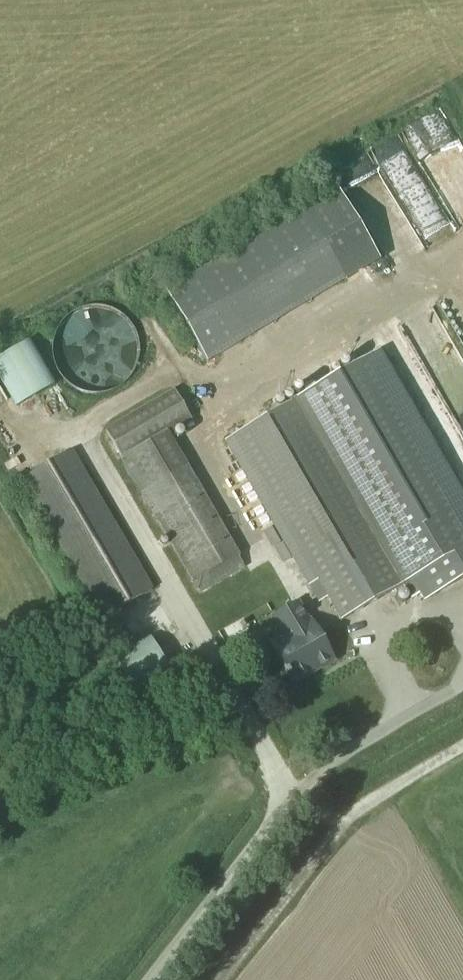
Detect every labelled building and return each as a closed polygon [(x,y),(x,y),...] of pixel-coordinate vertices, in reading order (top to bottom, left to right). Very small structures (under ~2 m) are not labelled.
[(304,209),(165,292),(208,364),(346,281),(345,279),(380,260),(339,189),(304,209)] [(439,306),(462,344),(462,291),(439,306)] [(132,340),(132,339),(131,330),(128,323),(125,315),(118,308),(114,304),(104,299),(95,297),(87,297),(80,298),(71,301),(64,305),(58,311),(53,317),(50,324),(48,330),(47,340),(48,348),(50,356),(54,363),(59,369),(65,375),(73,378),(82,381),(89,382),(97,381),(106,378),(113,375),(119,369),(125,363),(128,356),(131,348),(132,340)] [(15,406),(53,385),(30,341),(0,357),(0,378),(15,406)] [(226,440),(310,585),(308,586),(318,603),(327,597),(341,621),(404,584),(412,598),(420,594),(424,601),(447,587),(462,578),(462,501),(377,352),(315,388),(310,379),(301,384),(307,393),(305,394),(226,440)] [(193,583),(197,590),(198,589),(200,593),(246,567),(169,433),(190,420),(173,390),(105,430),(193,583)] [(21,479),(101,618),(151,589),(72,450),(21,479)] [(283,636),(270,643),(286,671),(284,672),(287,676),(288,675),(293,683),(334,660),(310,620),(308,621),(297,602),(272,617),(283,636)] [(136,699),(173,678),(150,638),(114,658),(136,699)]
